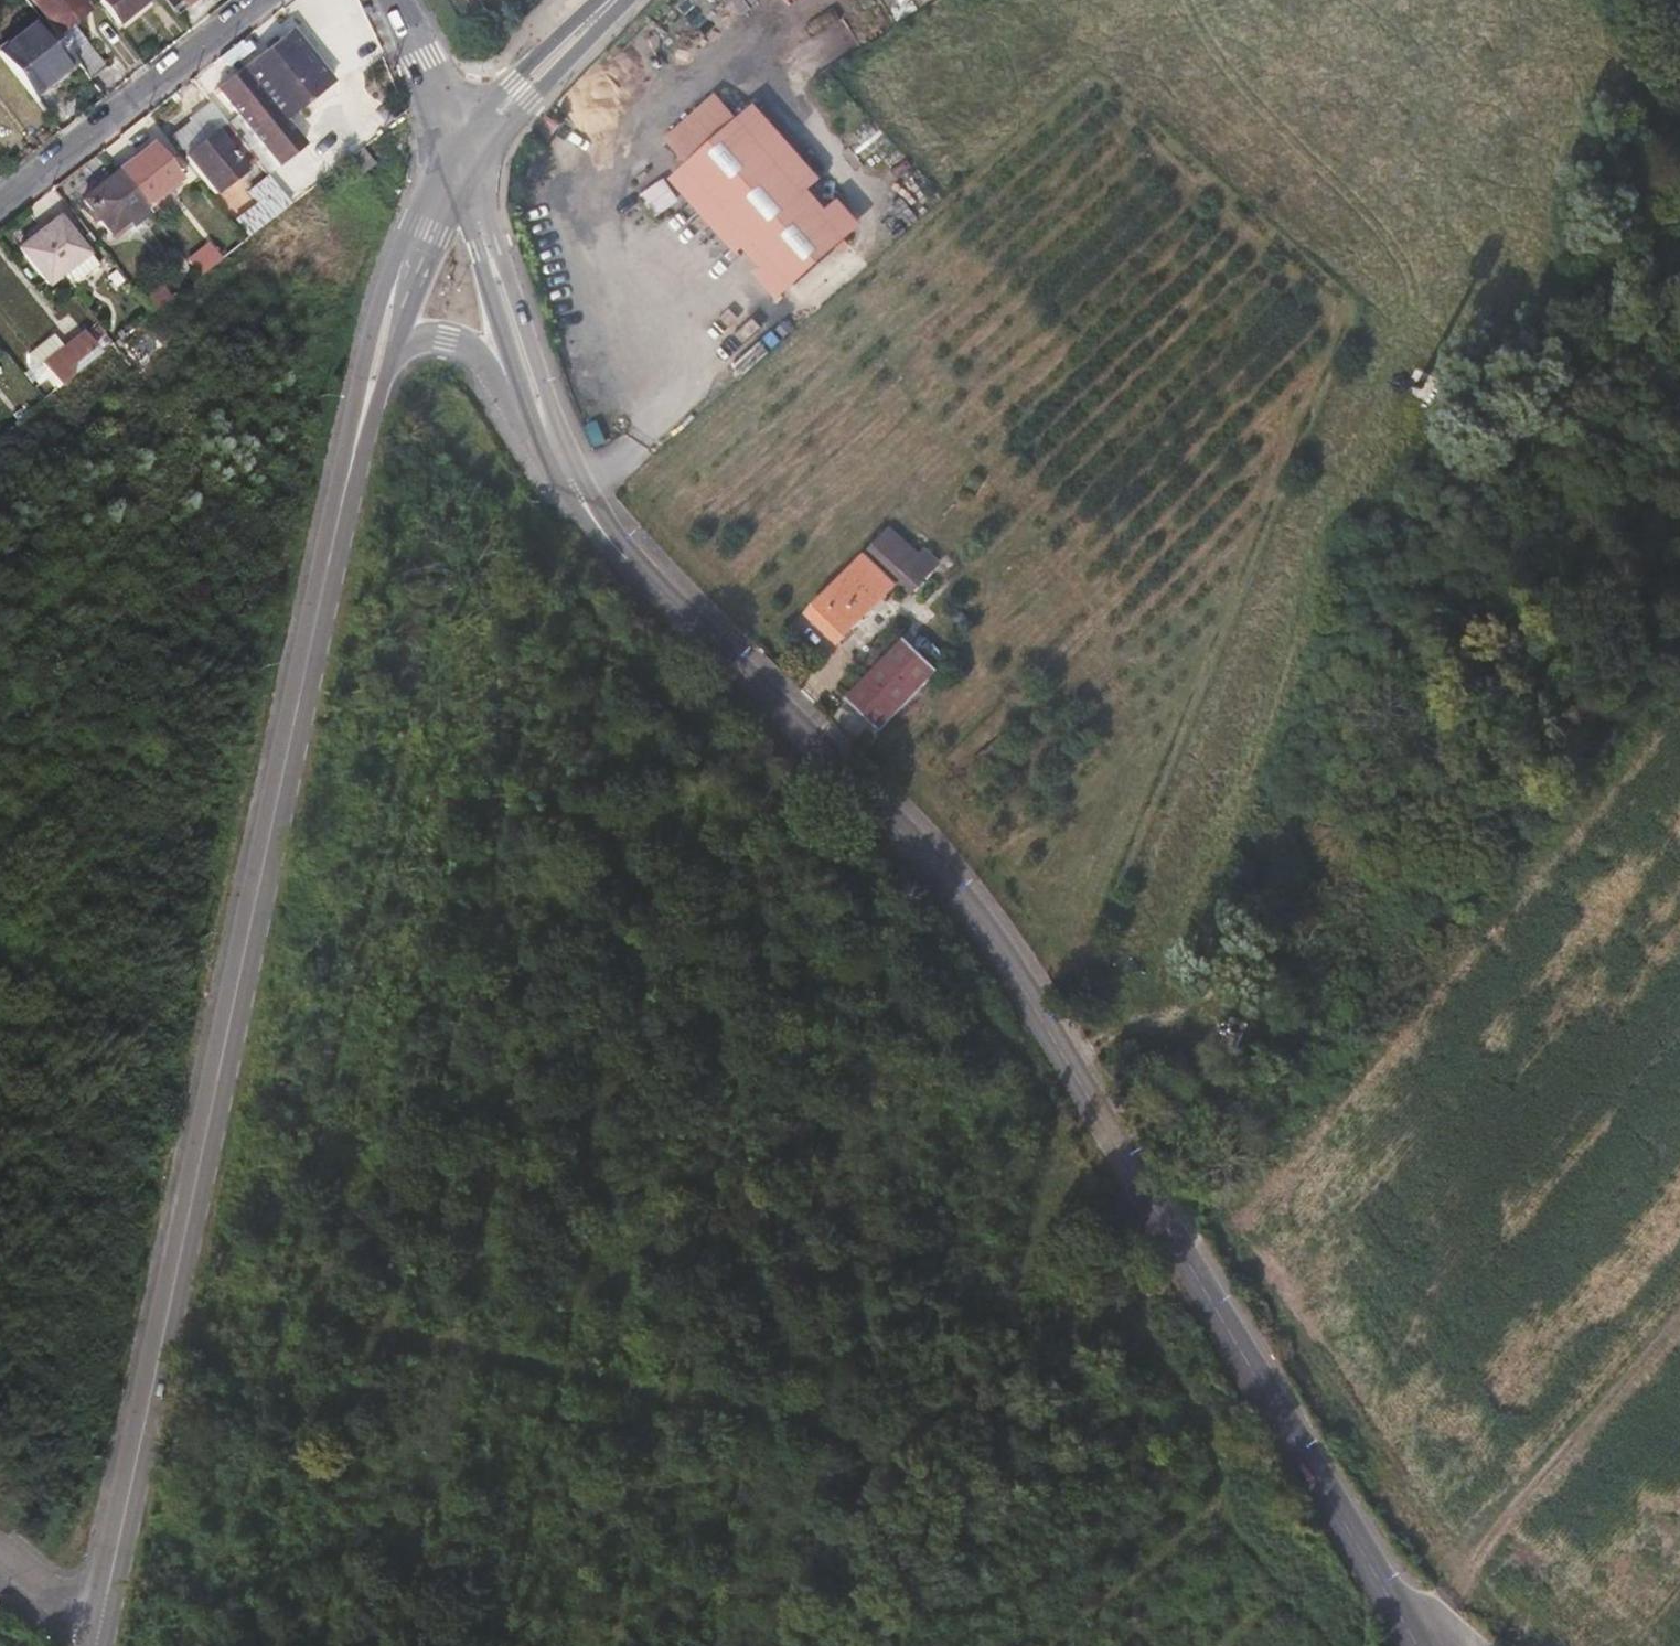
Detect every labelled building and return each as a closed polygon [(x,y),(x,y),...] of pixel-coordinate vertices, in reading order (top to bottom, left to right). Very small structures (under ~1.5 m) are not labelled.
[(77,0),(29,0),(57,34),(54,37),(75,63),(90,82),(108,67),(73,23),(87,12),(77,0)] [(121,24),(151,1),(150,0),(102,0),(121,24)] [(54,37),(41,20),(0,52),(0,57),(32,97),(75,63),(54,37)] [(287,122),(333,86),(291,32),(217,91),(237,117),(227,125),(267,175),(305,146),(287,122)] [(257,47),(249,36),(237,44),(246,56),(257,47)] [(667,143),(692,171),(743,125),(718,97),(667,143)] [(227,125),(211,104),(190,121),(206,142),(218,132),(227,125)] [(246,170),(218,132),(206,142),(190,121),(178,106),(156,123),(214,196),(246,170)] [(692,171),(676,184),(745,261),(752,254),(769,273),(762,279),(783,302),(866,228),(842,201),(832,211),(817,194),(830,182),(762,107),(743,125),(692,171)] [(180,181),(153,146),(118,173),(119,175),(145,208),(180,181)] [(374,166),(362,150),(348,160),(360,176),(374,166)] [(145,208),(119,175),(83,202),(110,236),(128,221),(133,227),(149,214),(145,208)] [(290,205),(267,175),(246,192),(255,204),(234,221),(247,238),(290,205)] [(21,249),(48,285),(68,270),(78,282),(96,269),(58,220),(21,249)] [(61,385),(102,353),(86,333),(64,351),(46,365),(50,371),(61,385)] [(50,371),(46,365),(64,351),(57,342),(28,364),(40,379),(50,371)] [(905,557),(922,538),(909,524),(901,532),(874,502),(863,513),(905,557)] [(905,557),(863,513),(852,525),(892,570),(905,557)] [(872,559),(844,531),(802,572),(829,600),(872,559)] [(829,600),(802,572),(784,589),(811,618),(829,600)] [(913,647),(881,611),(824,672),(854,704),(913,647)]
